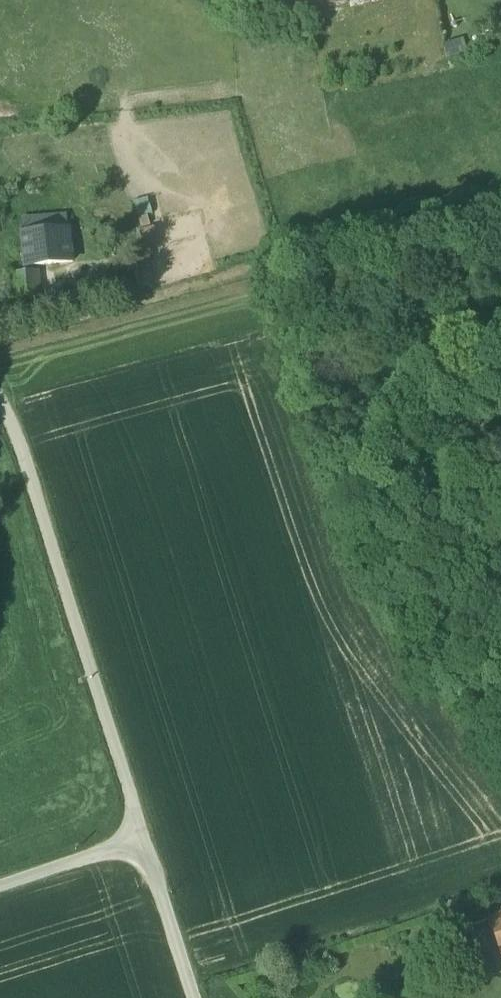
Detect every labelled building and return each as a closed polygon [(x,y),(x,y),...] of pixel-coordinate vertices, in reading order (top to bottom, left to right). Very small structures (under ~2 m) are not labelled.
[(445,45),(448,60),(468,53),(464,39),(445,45)] [(135,201),(139,220),(154,217),(149,198),(135,201)] [(63,218),(23,221),(24,233),(22,234),(26,267),(73,262),(69,230),(64,231),(63,218)] [(38,271),(16,273),(18,297),(40,295),(38,271)] [(490,920),(500,953),(500,916),(490,920)]
